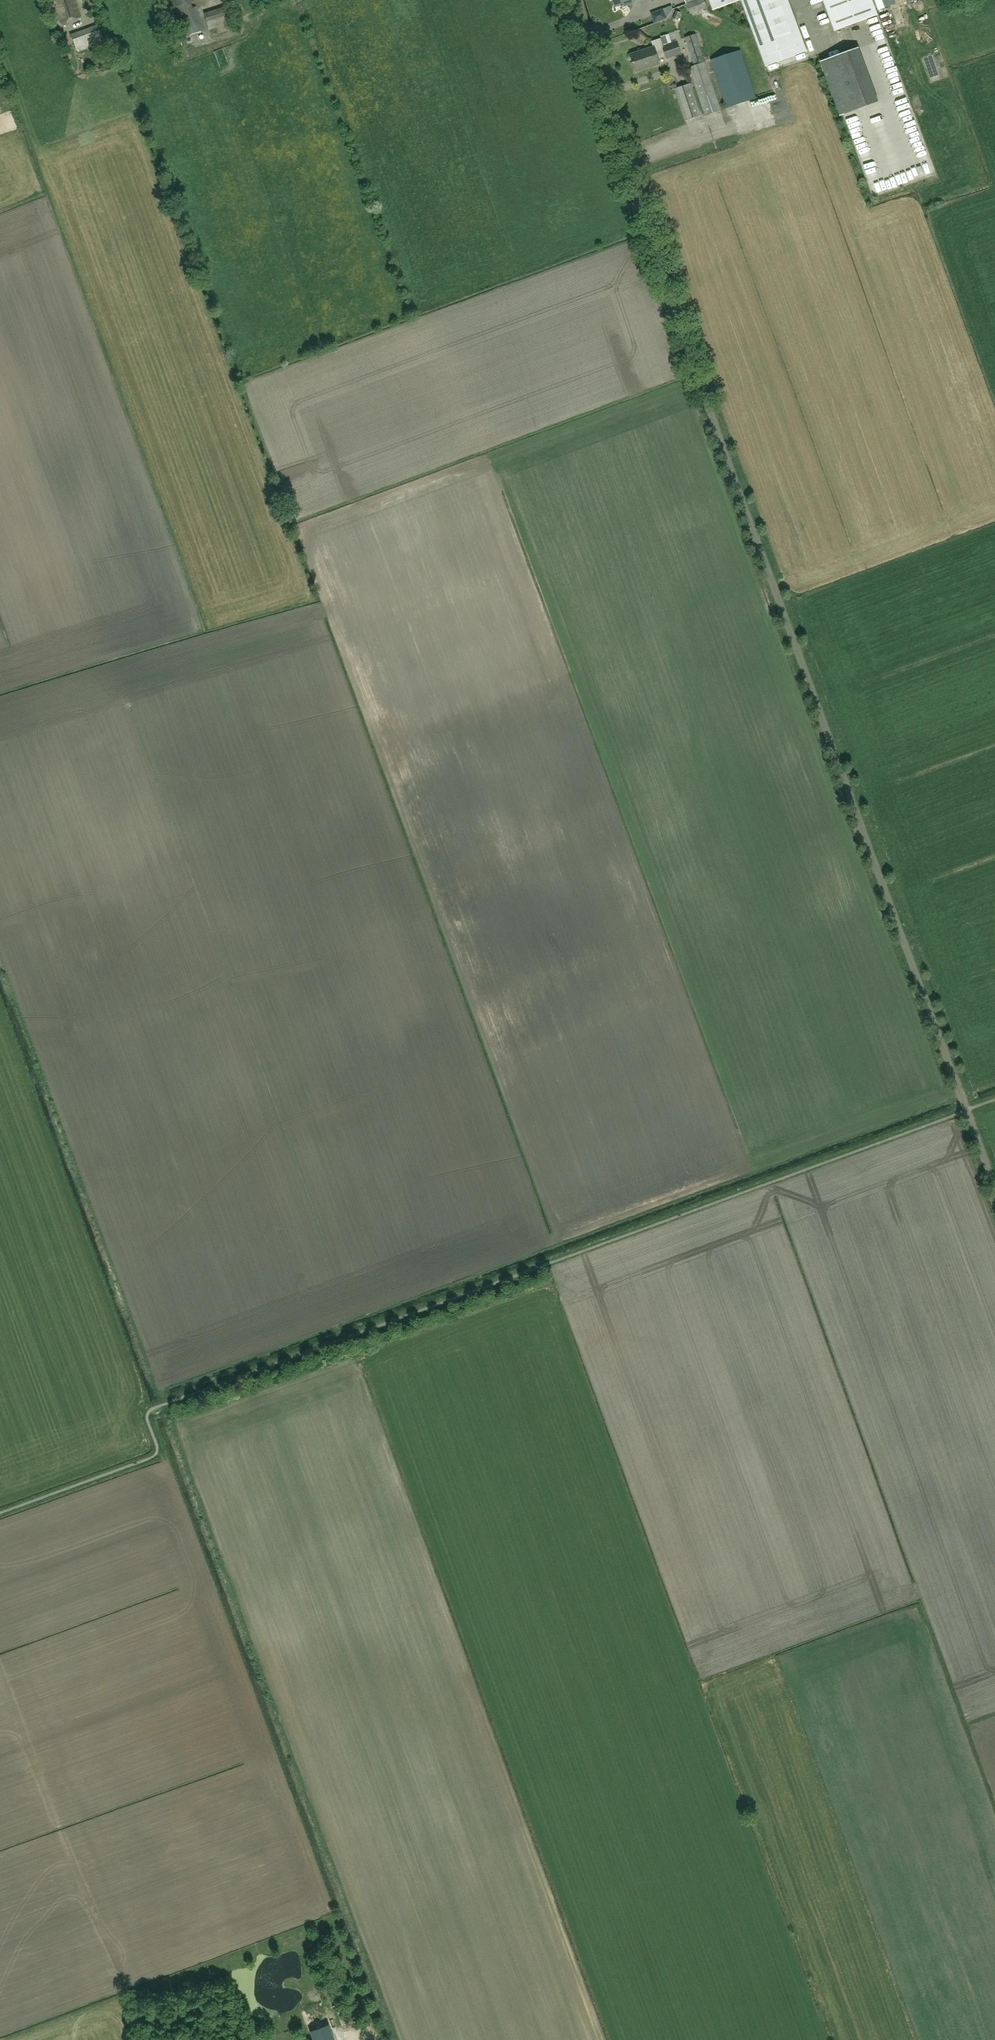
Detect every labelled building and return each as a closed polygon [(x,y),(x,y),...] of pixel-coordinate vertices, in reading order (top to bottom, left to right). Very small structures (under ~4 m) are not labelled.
[(61,24),(80,18),(74,0),(53,0),(61,24)] [(184,37),(203,31),(193,0),(171,0),(184,37)] [(708,7),(705,0),(698,0),(687,4),(691,13),(708,7)] [(713,10),(741,0),(709,0),(713,10)] [(807,51),(788,0),(741,0),(766,66),(807,51)] [(834,30),(878,14),(872,0),(823,0),(834,30)] [(234,29),(232,22),(227,6),(204,14),(209,29),(217,27),(218,33),(234,29)] [(871,22),(874,41),(885,39),(882,20),(871,22)] [(104,42),(98,25),(71,34),(77,51),(104,42)] [(804,27),(807,37),(812,36),(809,25),(804,27)] [(865,46),(874,42),(868,30),(860,34),(865,46)] [(841,34),(844,41),(852,38),(849,31),(841,34)] [(721,110),(695,34),(685,38),(694,66),(690,67),(706,115),(721,110)] [(829,38),(831,45),(840,42),(838,35),(829,38)] [(663,48),(656,50),(655,46),(631,54),(636,71),(660,63),(659,59),(665,57),(666,58),(680,53),(677,42),(662,47),(663,48)] [(821,61),(841,115),(878,102),(859,47),(821,61)] [(740,50),(711,60),(727,107),(756,98),(740,50)] [(689,84),(674,89),(685,121),(700,116),(689,84)] [(327,2019),(309,2026),(313,2039),(335,2039),(327,2019)]
